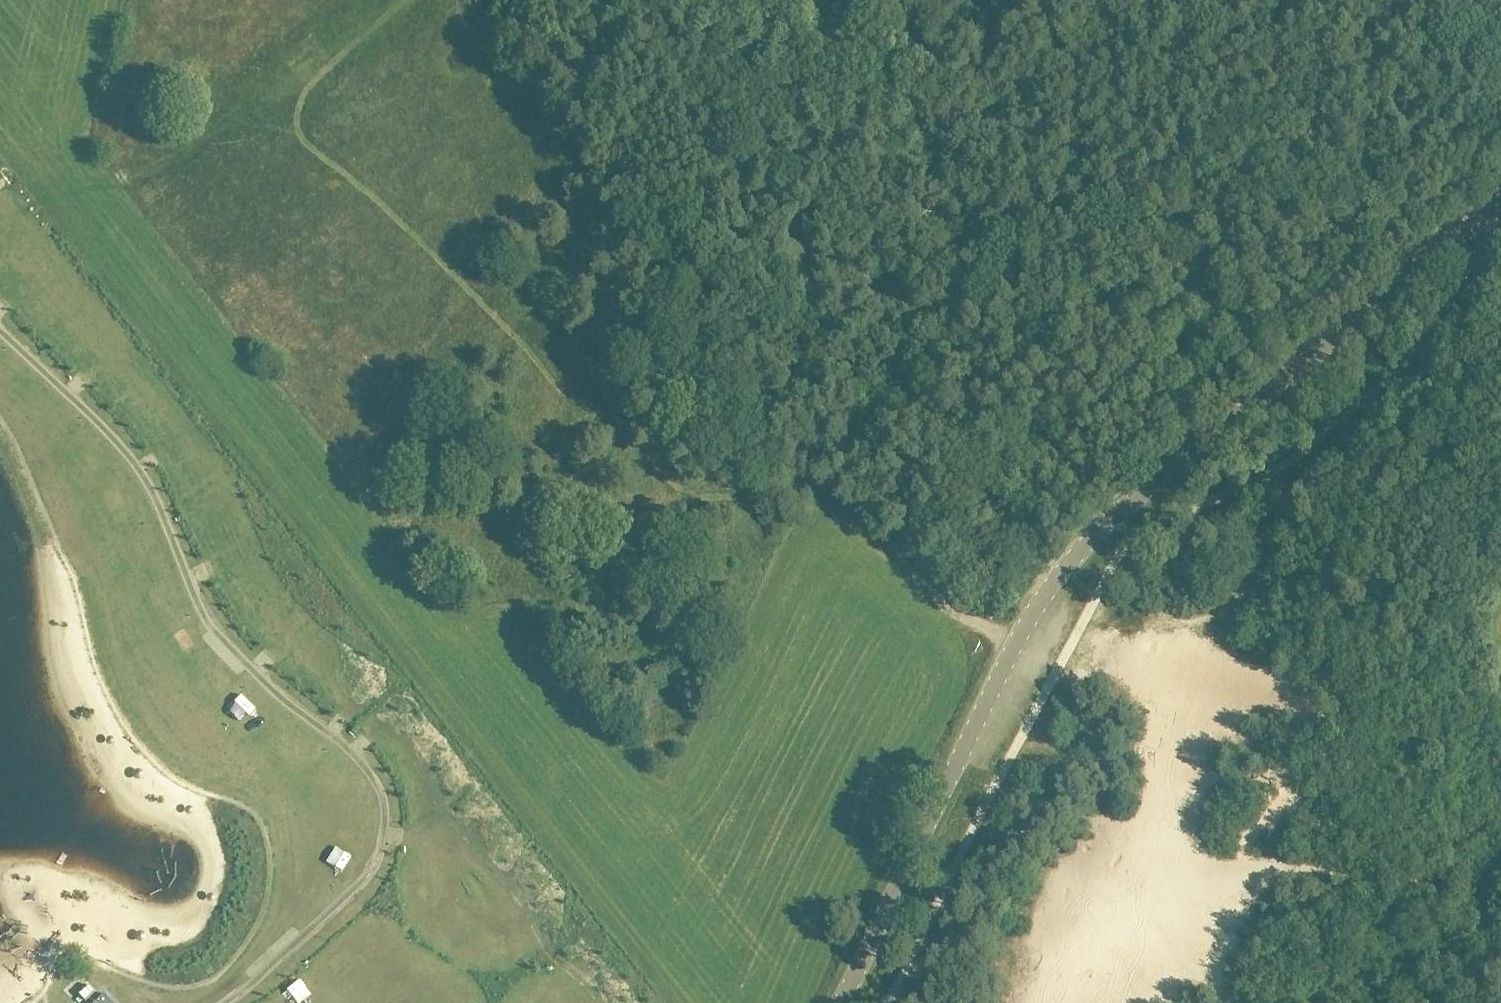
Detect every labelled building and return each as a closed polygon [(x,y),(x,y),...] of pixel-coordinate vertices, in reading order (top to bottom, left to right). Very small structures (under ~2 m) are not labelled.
[(94,1002),(112,1002),(103,994),(94,1002)]
